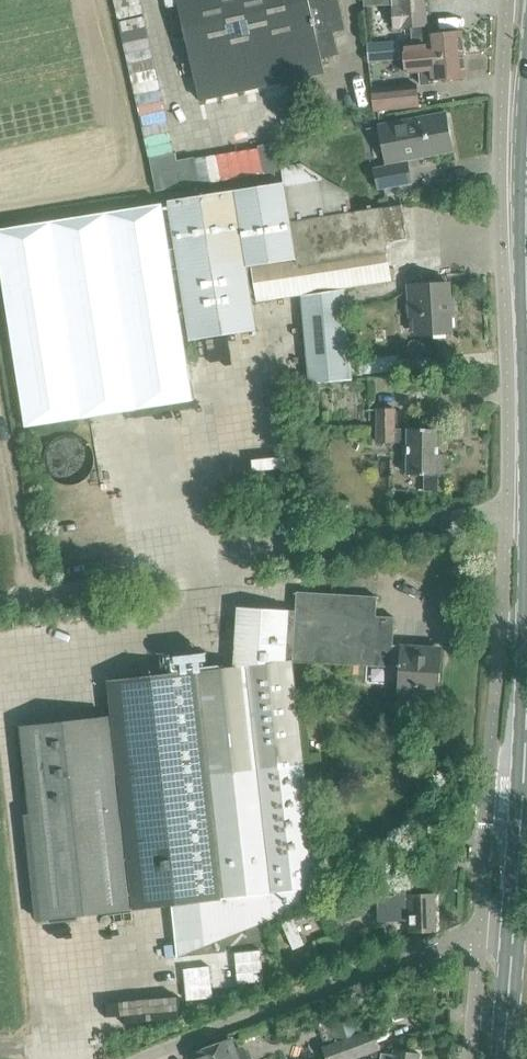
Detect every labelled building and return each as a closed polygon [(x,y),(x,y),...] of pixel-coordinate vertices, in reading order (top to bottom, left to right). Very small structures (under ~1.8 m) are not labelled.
[(184,29),(200,101),(238,93),(240,101),(279,92),(277,84),(325,74),(322,59),(339,55),(333,32),(345,30),(338,0),(177,0),(184,29)] [(390,5),(392,28),(400,28),(400,30),(427,28),(424,0),(389,0),(390,5)] [(428,45),(403,48),(404,61),(429,58),(447,56),(463,54),(461,32),(445,33),(427,35),(428,45)] [(400,40),(369,43),(371,62),(401,59),(400,40)] [(429,58),(404,61),(405,75),(419,73),(421,86),(433,84),(433,81),(449,79),(465,77),(463,54),(447,56),(429,58)] [(372,90),(374,111),(418,106),(416,85),(372,90)] [(378,127),(386,165),(373,168),(377,188),(412,181),(408,158),(453,149),(447,114),(378,127)] [(199,184),(194,158),(177,162),(175,153),(150,158),(156,192),(199,184)] [(171,269),(177,268),(189,341),(256,329),(247,266),(252,266),(258,302),(392,281),(386,245),(387,244),(406,238),(401,205),(353,212),(350,197),(300,164),(281,167),(285,183),(167,202),(174,249),(168,250),(161,205),(0,230),(0,274),(24,427),(192,400),(171,269)] [(408,319),(413,318),(414,335),(452,333),(452,315),(455,315),(454,300),(450,300),(449,283),(406,285),(408,319)] [(302,296),(310,347),(315,382),(357,376),(343,290),(302,296)] [(395,409),(377,409),(376,443),(407,443),(407,475),(425,476),(425,491),(443,490),(444,476),(442,476),(442,455),(438,454),(439,429),(407,429),(395,429),(395,409)] [(235,611),(232,667),(292,661),(400,667),(398,704),(419,705),(421,686),(438,688),(441,653),(426,652),(426,647),(393,645),(394,617),(376,616),(377,597),(297,592),(296,614),(255,612),(235,611)] [(198,671),(224,898),(171,904),(177,958),(204,947),(303,907),(301,889),(318,887),(292,661),(232,667),(198,671)] [(110,684),(114,719),(23,729),(44,918),(221,898),(196,674),(110,684)] [(322,770),(309,771),(311,791),(324,790),(322,770)] [(417,857),(430,859),(433,845),(419,843),(417,857)] [(378,896),(378,922),(410,920),(410,932),(436,931),(435,895),(411,895),(410,885),(395,887),(395,896),(378,896)] [(328,905),(336,926),(364,915),(356,894),(328,905)] [(323,904),(306,912),(310,922),(328,914),(323,904)] [(305,912),(294,916),(296,921),(307,916),(305,912)] [(322,1048),(326,1058),(356,1058),(382,1049),(373,1027),(357,1034),(348,1010),(329,1018),(338,1042),(322,1048)] [(196,1058),(248,1058),(245,1052),(239,1050),(235,1051),(231,1041),(194,1055),(196,1058)] [(420,1055),(407,1053),(384,1049),(382,1058),(420,1058),(420,1055)]
